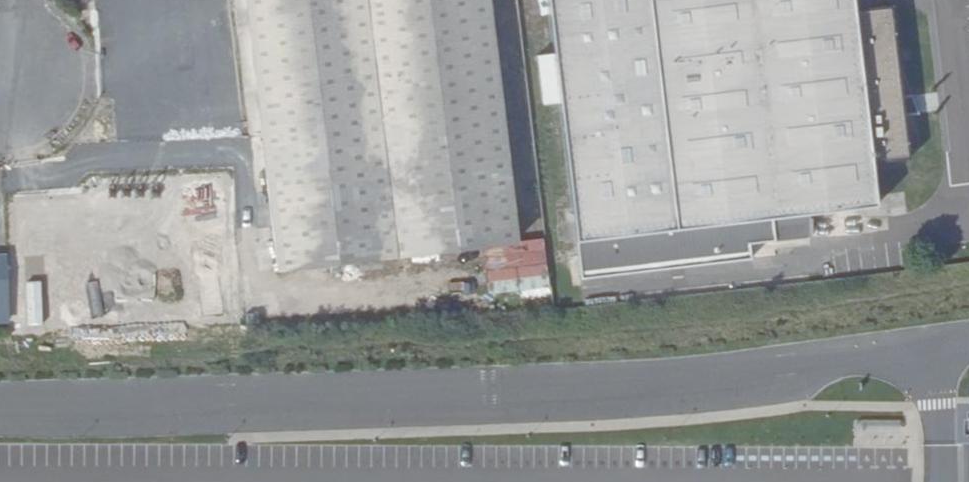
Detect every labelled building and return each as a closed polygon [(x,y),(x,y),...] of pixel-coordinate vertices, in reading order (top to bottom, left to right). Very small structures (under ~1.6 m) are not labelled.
[(240,0),(224,0),(253,282),(269,280),(270,281),(240,0)] [(270,281),(507,256),(479,0),(240,0),(270,281)] [(541,67),(526,70),(531,121),(548,118),(569,296),(739,276),(737,261),(801,253),(798,230),(862,222),(858,177),(898,173),(881,20),(854,24),(853,10),(851,0),(534,0),(541,67)] [(869,0),(851,0),(853,10),(873,8),(869,0)]
